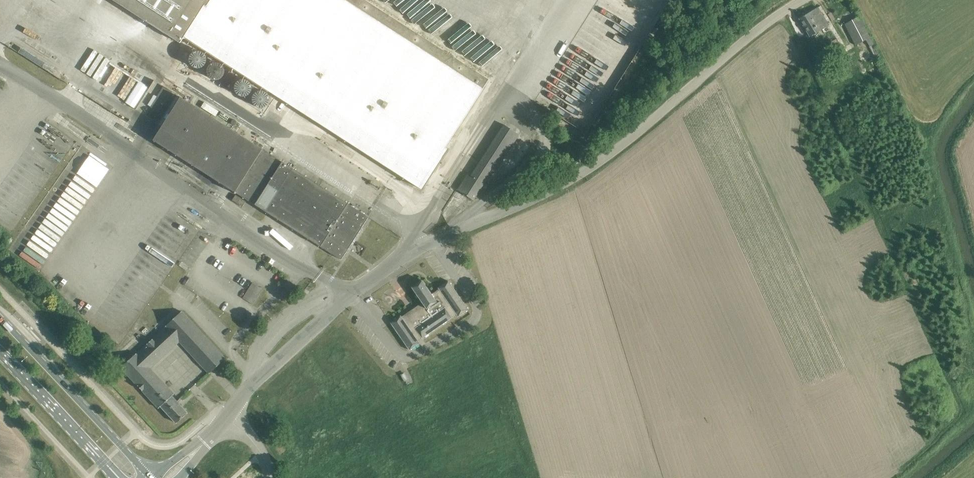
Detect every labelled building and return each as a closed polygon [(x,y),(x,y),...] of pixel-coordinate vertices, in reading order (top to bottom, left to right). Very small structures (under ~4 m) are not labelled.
[(181,43),(185,36),(301,111),(423,189),(449,149),(446,147),(484,88),(483,88),(489,79),(366,0),(114,0),(181,43)] [(829,24),(818,7),(800,18),(811,36),(814,34),(816,38),(821,34),(819,31),(829,24)] [(879,54),(859,16),(845,24),(856,45),(866,40),(875,56),(879,54)] [(831,41),(838,53),(845,49),(838,37),(831,41)] [(836,63),(848,56),(845,49),(838,53),(833,56),(836,63)] [(221,84),(229,89),(239,74),(231,69),(221,84)] [(160,112),(173,91),(164,85),(157,98),(155,96),(149,105),(160,112)] [(153,140),(321,246),(342,259),(369,216),(361,211),(283,163),(180,97),(153,140)] [(466,176),(458,189),(474,200),(493,170),(495,172),(519,134),(505,124),(469,179),(466,176)] [(84,153),(36,234),(40,236),(38,240),(40,242),(39,245),(53,253),(105,165),(84,153)] [(247,201),(237,194),(233,200),(243,206),(247,201)] [(458,316),(469,309),(449,280),(439,288),(440,289),(432,294),(422,279),(412,287),(423,302),(416,307),(417,309),(416,310),(416,309),(411,313),(404,319),(401,315),(391,322),(410,350),(420,343),(419,340),(457,314),(458,316)] [(243,298),(254,304),(263,289),(253,282),(243,298)] [(103,310),(100,315),(124,328),(127,323),(103,310)] [(182,311),(121,367),(159,408),(161,406),(177,423),(188,412),(172,395),(174,393),(151,368),(180,341),(209,373),(209,374),(226,358),(182,311)]
